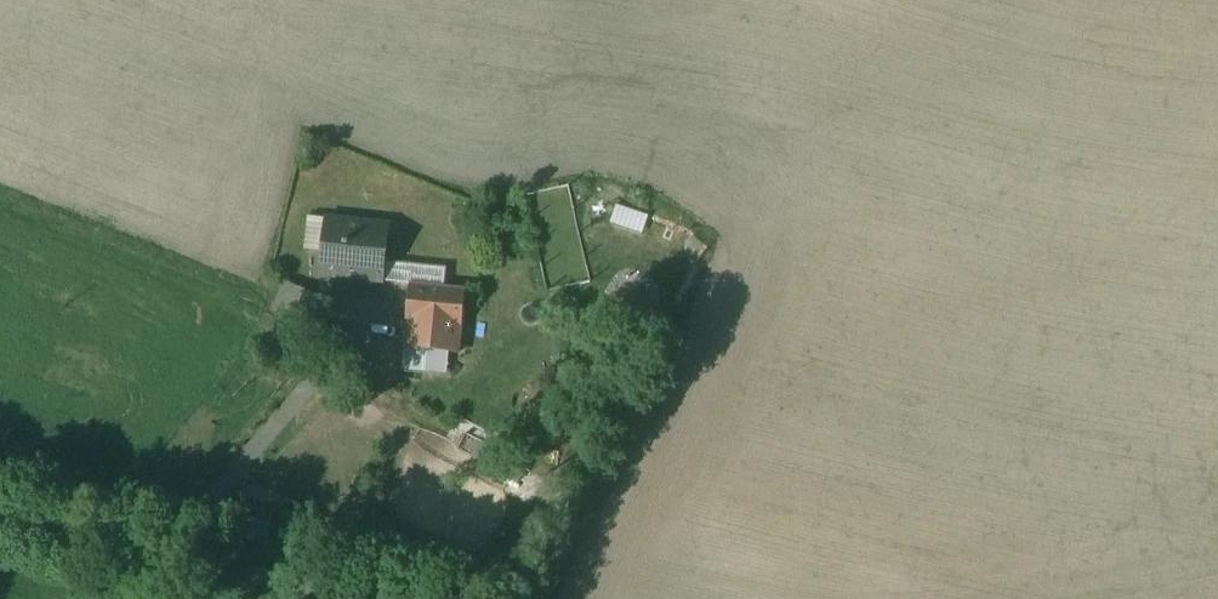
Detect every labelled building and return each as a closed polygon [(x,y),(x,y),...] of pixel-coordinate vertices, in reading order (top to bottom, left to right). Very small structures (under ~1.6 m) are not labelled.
[(387,217),(326,209),(319,262),(357,267),(356,271),(380,274),(380,273),(395,275),(396,267),(381,265),(387,217)] [(499,289),(408,278),(400,341),(455,348),(458,321),(495,325),(499,289)] [(626,303),(604,318),(618,337),(639,322),(626,303)] [(396,350),(396,369),(443,369),(443,350),(396,350)] [(513,446),(495,436),(488,448),(505,458),(513,446)]
